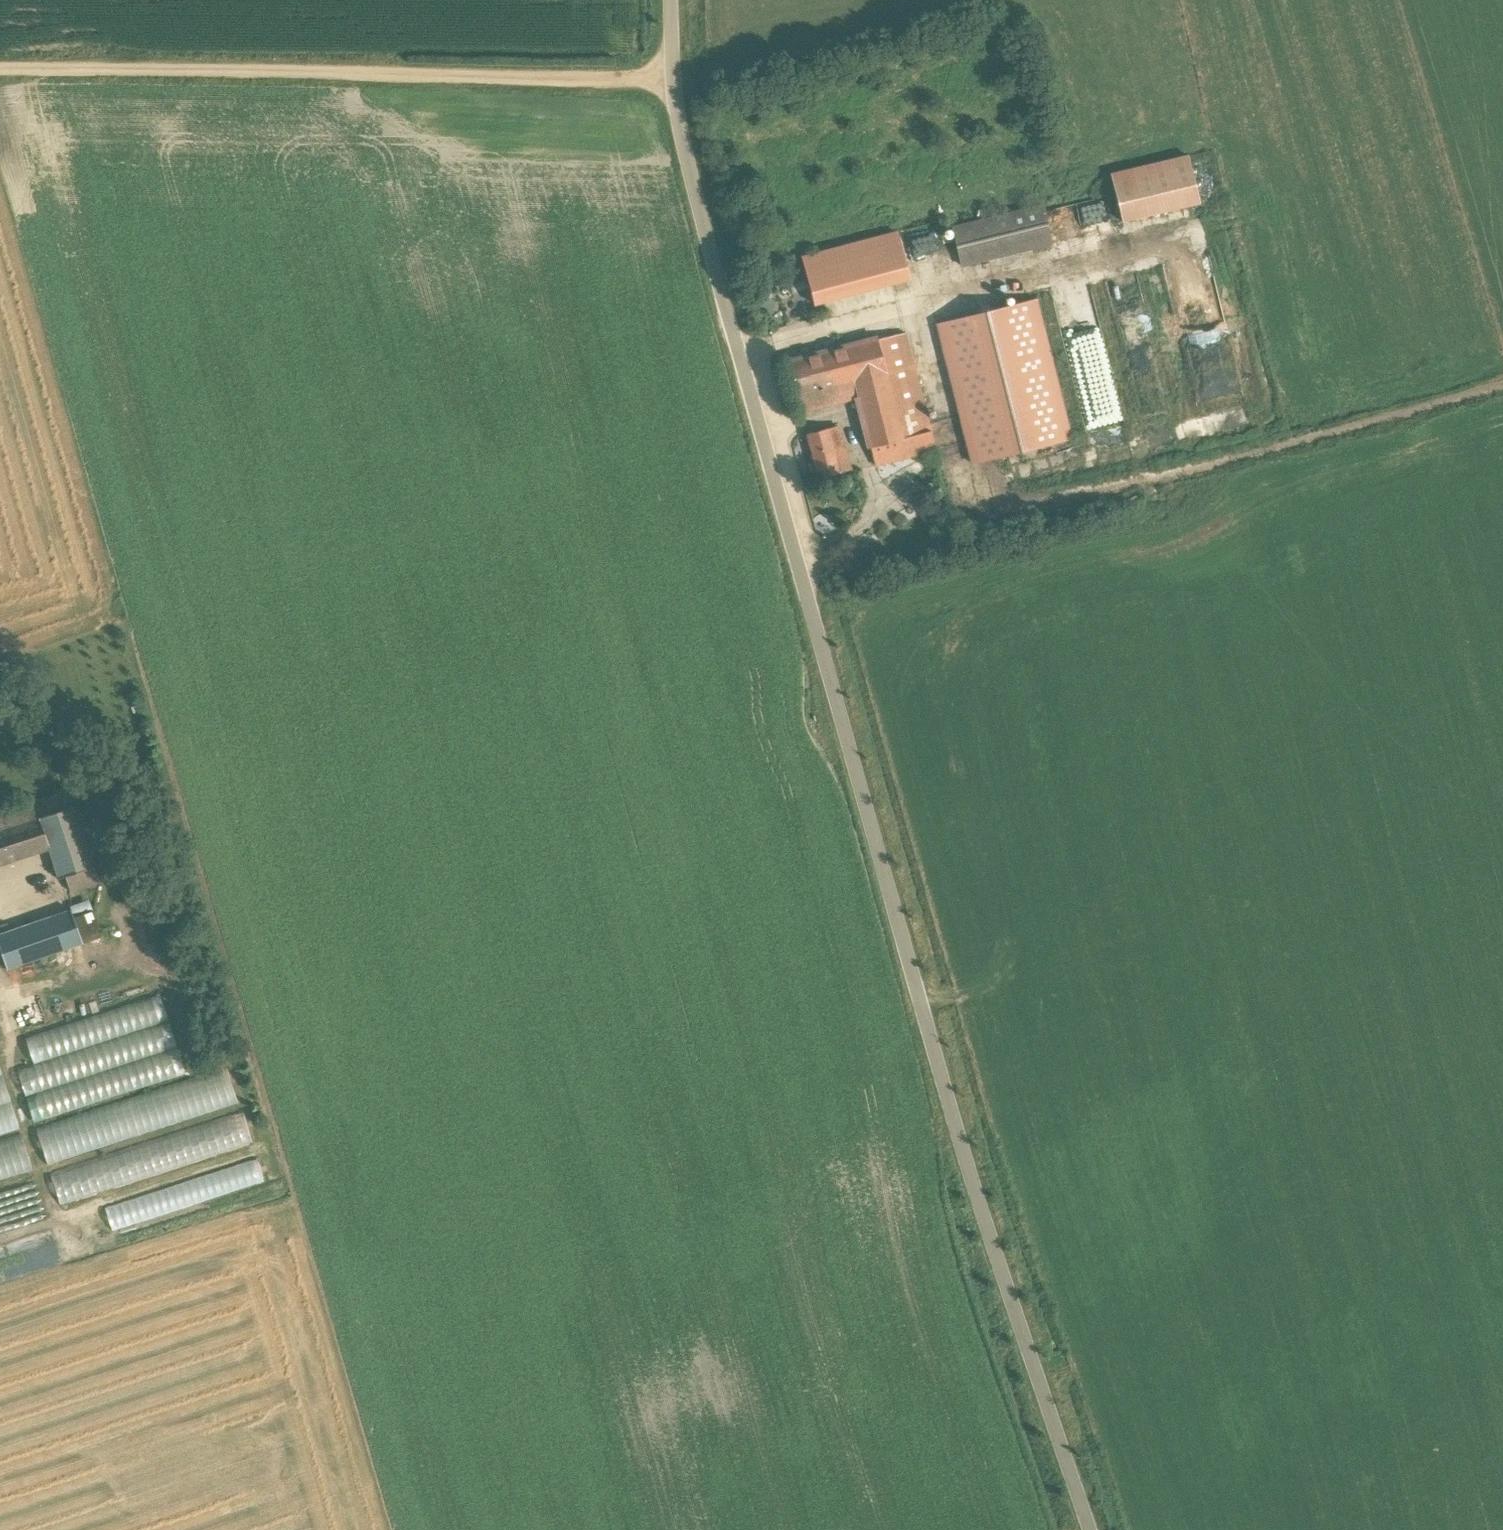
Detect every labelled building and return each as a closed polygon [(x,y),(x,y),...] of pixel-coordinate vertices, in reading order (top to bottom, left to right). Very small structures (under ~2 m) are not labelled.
[(1114,217),(1195,205),(1187,154),(1106,167),(1114,217)] [(962,264),(1052,242),(1042,203),(952,226),(962,264)] [(807,301),(907,281),(897,230),(797,250),(807,301)] [(1037,298),(938,323),(973,462),(1072,436),(1037,298)] [(847,399),(859,397),(876,465),(937,449),(906,332),(789,362),(802,412),(847,400),(847,399)] [(1208,372),(1208,373),(1201,373),(1203,403),(1236,401),(1235,371),(1208,372)] [(829,428),(808,434),(822,488),(842,483),(839,473),(846,471),(841,454),(836,455),(829,428)] [(0,814),(0,864),(50,847),(60,879),(67,876),(72,891),(101,881),(70,790),(0,814)] [(0,935),(0,947),(8,969),(103,936),(94,910),(75,917),(72,910),(0,935)] [(32,1118),(184,1075),(161,995),(24,1034),(33,1065),(18,1069),(32,1118)] [(45,1161),(237,1103),(226,1067),(35,1125),(45,1161)] [(143,1174),(250,1140),(241,1113),(135,1146),(143,1174)] [(32,1169),(22,1133),(0,1140),(0,1179),(32,1169)]
